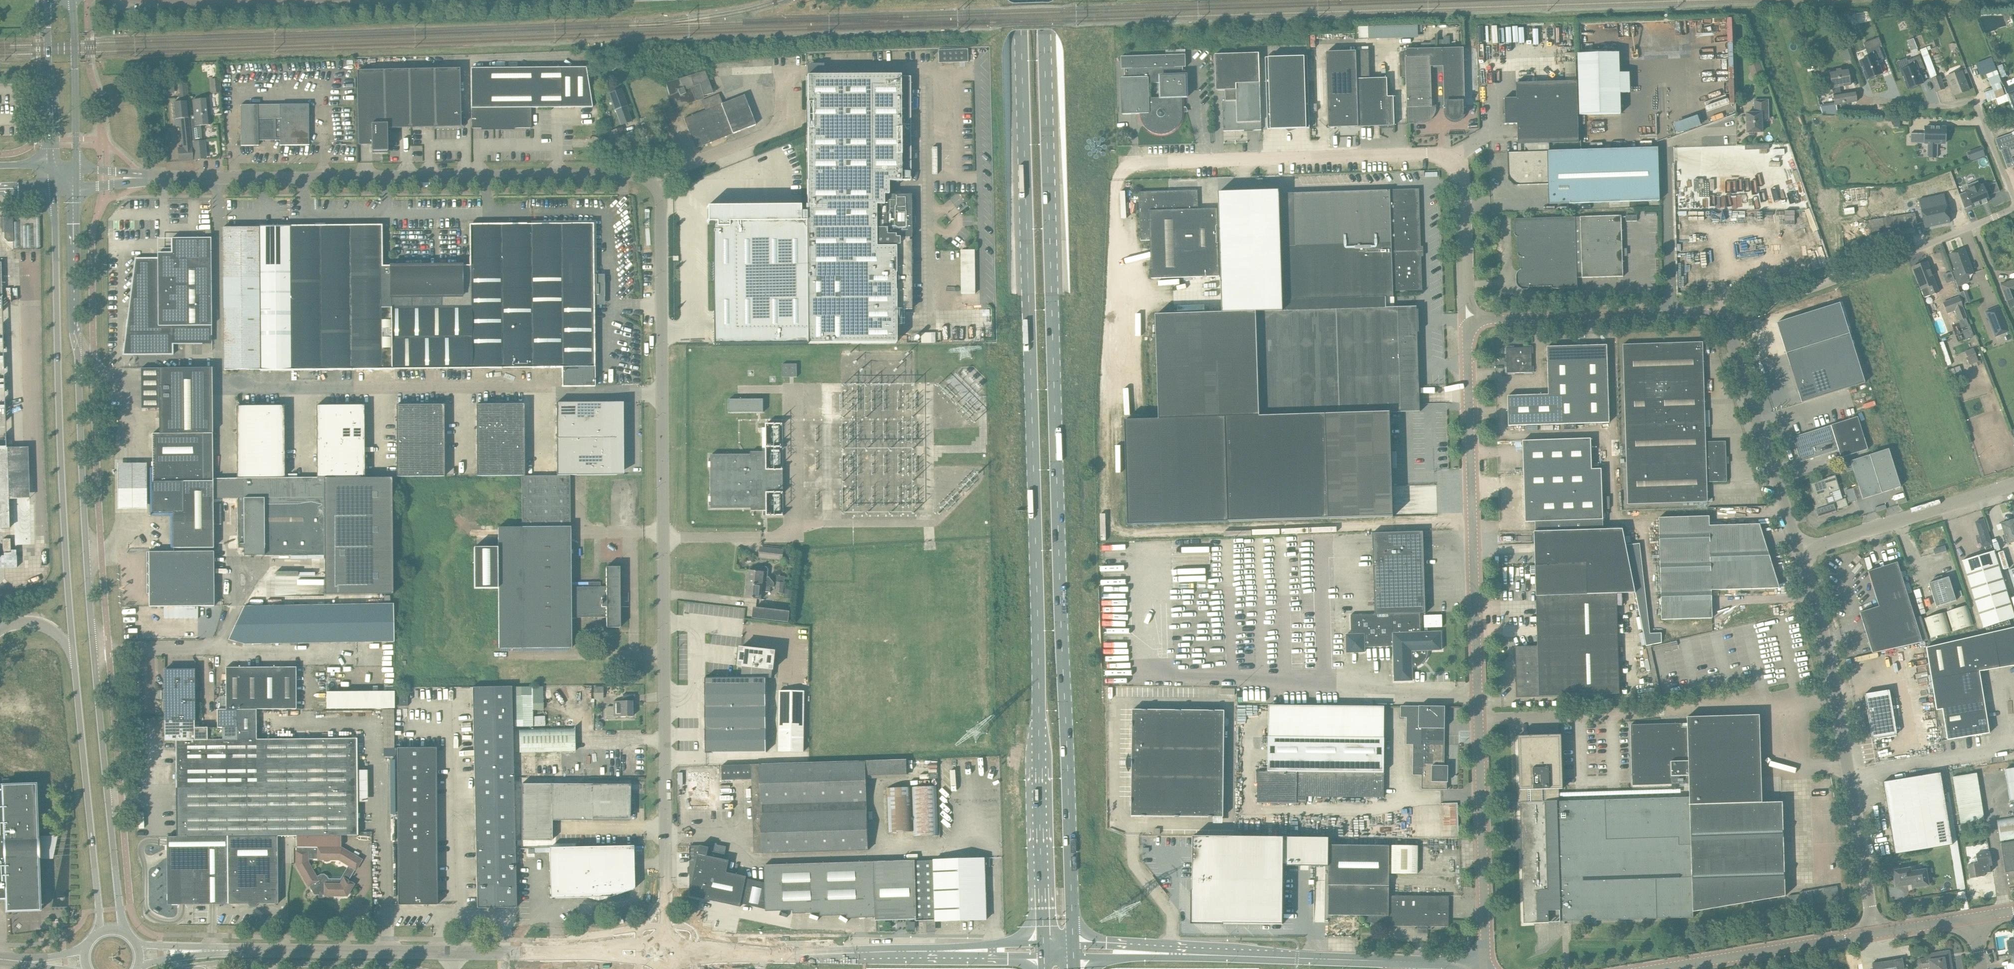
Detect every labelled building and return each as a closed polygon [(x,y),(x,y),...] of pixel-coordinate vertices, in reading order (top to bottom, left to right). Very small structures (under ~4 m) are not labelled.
[(1401,27),(1382,24),(1380,34),(1399,37),(1401,27)] [(1368,27),(1358,27),(1358,29),(1358,39),(1368,39),(1368,28),(1368,27)] [(1867,79),(1869,78),(1870,80),(1877,77),(1876,76),(1882,74),(1877,61),(1884,59),(1879,46),(1882,45),(1879,37),(1867,42),(1870,50),(1866,51),(1869,57),(1860,61),(1867,79)] [(1914,38),(1907,41),(1911,51),(1918,48),(1914,38)] [(1849,59),(1843,43),(1837,45),(1843,62),(1849,59)] [(1466,107),(1464,48),(1414,49),(1405,49),(1405,66),(1406,77),(1406,78),(1406,85),(1407,124),(1408,124),(1408,121),(1416,121),(1416,123),(1417,123),(1423,123),(1424,122),(1426,122),(1427,121),(1428,121),(1429,120),(1430,119),(1431,118),(1432,117),(1433,116),(1433,115),(1434,114),(1435,113),(1435,112),(1435,110),(1435,109),(1435,108),(1435,106),(1436,106),(1432,106),(1430,58),(1443,58),(1444,108),(1445,108),(1445,113),(1445,114),(1445,115),(1446,115),(1446,117),(1447,118),(1448,119),(1449,120),(1451,121),(1452,121),(1454,122),(1456,122),(1456,121),(1457,121),(1459,121),(1459,120),(1461,119),(1462,117),(1463,117),(1463,116),(1464,115),(1464,114),(1464,113),(1464,108),(1466,107)] [(969,61),(968,49),(938,50),(939,62),(969,61)] [(1358,51),(1356,51),(1357,79),(1359,127),(1360,127),(1388,126),(1395,126),(1394,97),(1387,97),(1387,78),(1369,78),(1368,50),(1358,51)] [(1356,51),(1326,52),(1329,128),(1359,127),(1357,79),(1356,51)] [(1621,114),(1619,52),(1578,54),(1580,115),(1621,114)] [(1261,130),(1259,53),(1240,54),(1215,54),(1216,90),(1225,90),(1225,101),(1222,101),(1223,131),(1261,130)] [(1121,68),(1124,68),(1125,77),(1122,77),(1123,114),(1140,114),(1140,115),(1140,116),(1140,117),(1141,118),(1141,120),(1142,122),(1142,123),(1143,124),(1143,125),(1144,125),(1145,126),(1146,128),(1147,129),(1148,130),(1149,131),(1150,131),(1151,132),(1152,132),(1154,133),(1155,134),(1157,134),(1158,134),(1160,134),(1161,134),(1164,134),(1166,134),(1167,134),(1170,133),(1171,132),(1173,131),(1175,130),(1177,128),(1178,126),(1179,125),(1180,124),(1181,122),(1181,121),(1182,120),(1182,119),(1182,118),(1183,116),(1183,115),(1183,114),(1183,113),(1183,112),(1182,112),(1182,108),(1186,108),(1186,107),(1183,107),(1182,97),(1187,97),(1186,75),(1183,75),(1183,66),(1186,66),(1186,54),(1121,56),(1121,68)] [(1310,128),(1307,56),(1265,58),(1268,129),(1310,128)] [(1911,89),(1918,87),(1917,86),(1923,83),(1918,71),(1925,69),(1920,56),(1907,61),(1908,62),(1910,67),(1901,70),(1908,89),(1910,88),(1911,89)] [(1980,75),(1989,72),(1986,63),(1977,67),(1980,75)] [(592,107),(586,67),(561,68),(471,68),(471,108),(472,108),(472,128),(531,128),(531,108),(592,107)] [(429,69),(357,71),(359,145),(369,145),(372,144),(372,148),(372,152),(373,152),(387,151),(387,150),(387,140),(387,133),(388,133),(388,132),(387,132),(387,128),(460,126),(460,116),(461,116),(460,68),(429,69)] [(1830,72),(1823,73),(1826,88),(1832,87),(1832,88),(1833,95),(1835,105),(1857,101),(1856,92),(1841,94),(1840,86),(1851,85),(1848,68),(1830,71),(1830,72)] [(690,75),(675,80),(666,82),(667,89),(673,107),(698,100),(697,97),(703,95),(703,96),(713,93),(707,70),(690,75)] [(1970,90),(1963,71),(1947,76),(1954,96),(1970,90)] [(1992,88),(1984,91),(1988,102),(2006,95),(2002,84),(1997,71),(1986,75),(1992,88)] [(1945,88),(1940,75),(1932,78),(1936,92),(1945,88)] [(707,206),(707,209),(707,220),(707,222),(709,222),(712,222),(713,311),(713,344),(721,344),(808,344),(849,343),(896,343),(896,323),(896,309),(912,309),(911,240),(909,240),(909,237),(911,237),(911,195),(886,195),(886,180),(910,180),(910,77),(837,77),(808,77),(808,87),(808,124),(808,180),(806,180),(806,189),(807,189),(807,197),(807,205),(805,205),(805,207),(800,207),(800,205),(792,205),(792,207),(717,207),(717,206),(716,206),(716,207),(709,208),(709,206),(707,206)] [(1579,142),(1577,81),(1516,83),(1517,98),(1504,98),(1505,124),(1517,124),(1518,144),(1579,142)] [(175,92),(174,82),(163,83),(164,93),(175,92)] [(187,98),(186,84),(179,85),(180,99),(187,98)] [(621,89),(608,93),(615,111),(616,110),(621,125),(632,121),(626,107),(627,106),(621,89)] [(705,110),(684,118),(689,130),(695,148),(756,125),(745,97),(744,95),(723,103),(720,97),(719,93),(702,100),(703,104),(705,110)] [(1825,93),(1817,95),(1822,115),(1835,112),(1833,105),(1828,107),(1825,93)] [(210,125),(208,98),(193,100),(195,126),(210,125)] [(1755,132),(1762,132),(1762,119),(1769,119),(1768,100),(1754,100),(1755,113),(1747,113),(1747,133),(1749,132),(1750,134),(1754,134),(1755,132)] [(193,160),(187,101),(174,102),(175,119),(180,119),(183,147),(178,148),(179,161),(193,160)] [(309,145),(309,104),(241,105),(241,145),(258,145),(258,140),(280,140),(280,145),(309,145)] [(1680,132),(1704,125),(1701,114),(1677,121),(1680,132)] [(622,127),(610,131),(616,147),(627,143),(622,127)] [(1910,142),(1910,143),(1920,143),(1928,143),(1927,156),(1927,157),(1938,157),(1938,156),(1937,156),(1938,146),(1938,143),(1945,144),(1945,127),(1925,127),(1925,134),(1911,133),(1911,134),(1911,142),(1910,142)] [(2008,148),(2013,146),(2013,134),(2013,135),(2012,133),(2000,137),(1995,139),(1999,151),(2001,150),(2005,162),(2009,160),(2012,159),(2008,148)] [(204,159),(202,140),(193,141),(195,160),(204,159)] [(1771,144),(1673,146),(1674,208),(1699,207),(1699,208),(1806,207),(1806,188),(1799,188),(1799,180),(1763,181),(1763,156),(1771,156),(1771,144)] [(1983,146),(1968,151),(1972,161),(1987,155),(1983,146)] [(1660,200),(1658,147),(1508,152),(1508,176),(1510,176),(1510,179),(1514,184),(1518,183),(1518,185),(1549,184),(1549,204),(1660,200)] [(2012,159),(2009,160),(2005,162),(2007,169),(2011,167),(2013,166),(2013,163),(2012,159)] [(1978,181),(1967,186),(1968,189),(1966,190),(1966,192),(1959,195),(1964,209),(1972,206),(1973,208),(1982,204),(1983,205),(1988,203),(1987,202),(1989,201),(1988,198),(1989,198),(1985,187),(1984,188),(1983,185),(1980,186),(1978,181)] [(1990,184),(1994,193),(2001,190),(1998,181),(1990,184)] [(1848,188),(1848,202),(1844,202),(1844,207),(1854,207),(1853,200),(1867,199),(1867,187),(1848,188)] [(1228,192),(1218,192),(1222,302),(1222,312),(1283,311),(1386,307),(1386,297),(1393,297),(1393,291),(1412,290),(1422,290),(1421,268),(1420,231),(1420,217),(1419,189),(1294,193),(1279,193),(1279,190),(1269,190),(1268,190),(1229,192),(1228,192)] [(1198,190),(1139,192),(1140,202),(1141,240),(1150,240),(1151,278),(1219,276),(1218,228),(1217,208),(1198,209),(1198,190)] [(1944,194),(1919,200),(1921,212),(1924,222),(1925,228),(1950,223),(1944,194)] [(1892,217),(1868,221),(1869,232),(1893,228),(1917,224),(1915,214),(1892,217)] [(1623,276),(1621,215),(1514,219),(1515,234),(1516,236),(1517,237),(1518,254),(1518,255),(1518,256),(1519,256),(1520,256),(1520,257),(1521,272),(1526,277),(1526,278),(1526,285),(1527,286),(1528,287),(1529,287),(1551,286),(1552,287),(1552,288),(1553,288),(1554,289),(1577,288),(1577,278),(1623,276)] [(13,224),(13,217),(4,217),(5,239),(8,242),(14,242),(14,248),(24,248),(23,223),(13,224)] [(40,247),(40,217),(30,217),(30,247),(40,247)] [(592,223),(533,224),(535,368),(564,368),(565,386),(585,386),(595,386),(593,305),(604,304),(604,275),(593,274),(592,223)] [(290,226),(291,369),(321,369),(320,308),(351,307),(351,225),(290,226)] [(351,368),(382,368),(382,265),(382,226),(380,226),(380,225),(351,225),(351,307),(351,368)] [(260,312),(261,369),(291,369),(290,226),(260,226),(260,227),(260,312)] [(223,313),(260,312),(260,227),(223,228),(223,313)] [(211,238),(172,238),(172,253),(157,253),(157,258),(135,258),(123,355),(173,354),(172,344),(212,343),(211,238)] [(976,248),(962,248),(963,293),(977,293),(976,248)] [(1968,258),(1964,248),(1949,254),(1955,269),(1952,270),(1958,287),(1970,282),(1967,276),(1974,273),(1968,258)] [(1930,295),(1939,292),(1927,262),(1913,267),(1921,289),(1924,298),(1930,295)] [(382,265),(382,368),(474,367),(471,265),(470,265),(383,265),(382,265)] [(1952,271),(1943,275),(1946,284),(1955,280),(1952,271)] [(2000,285),(2006,301),(2013,298),(2013,296),(2012,290),(2013,289),(2013,280),(2000,285)] [(1958,321),(1968,317),(1959,296),(1943,302),(1947,313),(1955,311),(1958,321)] [(1840,303),(1777,323),(1802,403),(1865,383),(1850,333),(1840,303)] [(1998,336),(2010,331),(2000,305),(1987,310),(1998,336)] [(1125,420),(1128,525),(1393,517),(1390,412),(1420,411),(1417,306),(1386,307),(1283,311),(1222,312),(1156,315),(1159,419),(1125,420)] [(321,369),(351,368),(351,307),(320,308),(321,369)] [(261,369),(260,312),(223,313),(224,369),(261,369)] [(1706,442),(1703,342),(1623,344),(1628,505),(1708,502),(1707,482),(1727,482),(1726,441),(1706,442)] [(1577,346),(1578,393),(1608,393),(1607,345),(1577,346)] [(1548,394),(1578,393),(1577,346),(1547,347),(1548,394)] [(1532,372),(1531,347),(1506,348),(1507,373),(1532,372)] [(1978,359),(1974,348),(1965,351),(1969,362),(1978,359)] [(797,377),(797,364),(782,364),(783,377),(797,377)] [(1960,366),(1948,370),(1952,380),(1963,376),(1960,366)] [(159,434),(152,434),(153,512),(173,512),(173,548),(173,551),(173,552),(174,552),(174,548),(207,548),(214,548),(212,433),(212,367),(207,367),(159,368),(159,408),(159,434)] [(1578,393),(1548,394),(1508,396),(1509,426),(1609,423),(1608,393),(1578,393)] [(764,412),(763,399),(729,400),(729,412),(764,412)] [(616,402),(556,403),(557,476),(570,475),(617,475),(617,473),(616,473),(615,404),(617,404),(616,402)] [(444,404),(396,405),(397,477),(445,477),(444,404)] [(524,404),(476,404),(477,476),(522,476),(525,476),(524,404)] [(364,405),(316,405),(317,478),(365,477),(364,405)] [(236,406),(237,478),(285,478),(284,406),(236,406)] [(1868,449),(1858,417),(1802,434),(1793,437),(1801,462),(1810,459),(1839,450),(1841,458),(1868,449)] [(784,516),(783,424),(766,424),(766,452),(751,452),(751,454),(711,455),(711,508),(751,508),(751,511),(767,510),(767,516),(784,516)] [(1535,522),(1535,531),(1603,529),(1601,468),(1592,469),(1591,438),(1523,441),(1526,522),(1535,522)] [(9,529),(7,446),(0,446),(0,529),(9,529)] [(1889,449),(1870,455),(1882,493),(1901,487),(1889,449)] [(1882,493),(1870,455),(1851,461),(1853,469),(1859,486),(1853,488),(1857,500),(1863,498),(1863,499),(1882,493)] [(147,467),(117,467),(118,512),(147,512),(147,467)] [(557,476),(525,476),(522,476),(522,527),(498,527),(498,547),(474,547),(474,588),(498,588),(499,648),(571,648),(571,617),(606,617),(606,628),(620,627),(620,567),(610,567),(606,567),(606,587),(571,587),(570,475),(557,476)] [(1820,481),(1810,484),(1813,492),(1812,493),(1811,494),(1812,498),(1813,498),(1817,509),(1816,510),(1818,517),(1836,511),(1836,510),(1848,506),(1846,499),(1846,498),(1843,499),(1840,490),(1835,475),(1827,478),(1820,481)] [(237,478),(214,479),(214,499),(238,498),(238,548),(244,548),(244,555),(324,555),(324,594),(392,594),(392,477),(365,477),(317,478),(285,478),(237,478)] [(29,496),(17,498),(19,510),(11,511),(13,524),(22,523),(23,527),(32,526),(29,496)] [(1660,560),(1769,556),(1759,524),(1710,526),(1709,516),(1659,518),(1660,560)] [(1534,531),(1535,564),(1586,562),(1587,594),(1617,593),(1636,593),(1623,529),(1603,529),(1535,531),(1534,531)] [(1426,613),(1423,531),(1372,533),(1375,614),(1350,615),(1351,634),(1346,634),(1347,652),(1365,652),(1364,647),(1393,646),(1394,681),(1412,681),(1412,667),(1413,667),(1415,667),(1416,667),(1418,666),(1419,666),(1420,665),(1421,664),(1423,663),(1424,662),(1425,661),(1425,660),(1426,658),(1427,657),(1427,656),(1428,654),(1428,653),(1428,652),(1428,650),(1441,650),(1441,632),(1420,632),(1420,613),(1426,613)] [(1934,548),(1932,549),(1934,555),(1946,551),(1944,545),(1941,546),(1934,548)] [(776,548),(760,546),(759,558),(783,560),(784,549),(776,548)] [(214,606),(213,551),(174,552),(173,552),(149,552),(149,561),(148,561),(148,596),(149,596),(149,606),(214,606)] [(1994,551),(1962,561),(1983,628),(2013,618),(2013,614),(1994,551)] [(1769,556),(1660,560),(1662,619),(1712,618),(1711,590),(1779,588),(1769,556)] [(1538,645),(1618,643),(1617,593),(1587,594),(1586,562),(1535,564),(1538,645)] [(1868,571),(1879,606),(1908,597),(1897,562),(1868,571)] [(757,571),(749,570),(748,584),(770,586),(770,581),(763,581),(763,579),(765,579),(768,577),(768,569),(767,567),(761,566),(758,568),(757,571)] [(1934,581),(1929,583),(1936,607),(1956,600),(1948,577),(1943,579),(1942,575),(1933,578),(1934,581)] [(770,586),(748,584),(746,598),(761,599),(762,591),(770,592),(771,586),(770,586)] [(1866,633),(1915,617),(1908,597),(1879,606),(1860,612),(1866,633)] [(394,638),(393,604),(244,606),(228,639),(245,644),(394,641),(394,638)] [(1974,625),(1967,604),(1946,611),(1953,631),(1974,625)] [(791,611),(757,607),(756,619),(790,622),(791,611)] [(1951,632),(1945,611),(1923,618),(1930,639),(1951,632)] [(1915,617),(1866,633),(1872,653),(1922,642),(1921,638),(1915,617)] [(1993,632),(1999,668),(2013,666),(2013,628),(1993,632)] [(1979,671),(1999,668),(1993,632),(1926,647),(1931,679),(1979,671)] [(1618,643),(1538,645),(1538,646),(1515,646),(1517,697),(1619,694),(1618,643)] [(767,677),(772,677),(773,669),(774,669),(776,651),(741,647),(739,666),(743,666),(741,678),(706,679),(708,754),(769,752),(767,677)] [(217,710),(256,709),(296,709),(296,667),(226,667),(226,696),(220,696),(220,709),(217,709),(217,710)] [(164,670),(165,720),(194,720),(194,680),(194,670),(164,670)] [(1984,702),(1979,671),(1931,679),(1933,693),(1935,700),(1936,710),(1942,709),(1942,708),(1984,702)] [(472,687),(473,708),(512,707),(512,686),(472,687)] [(543,710),(543,687),(514,687),(514,727),(533,727),(533,710),(543,710)] [(603,699),(603,687),(594,687),(594,699),(603,699)] [(1897,734),(1889,690),(1864,694),(1872,738),(1897,734)] [(408,691),(397,691),(397,706),(408,706),(408,691)] [(805,691),(779,691),(778,751),(804,752),(805,691)] [(363,708),(377,708),(382,708),(394,708),(394,692),(326,692),(326,708),(363,708)] [(635,695),(623,695),(623,701),(614,701),(614,706),(607,706),(607,717),(614,717),(632,716),(632,708),(635,708),(635,695)] [(1942,708),(1942,709),(1947,740),(1989,733),(1984,702),(1942,708)] [(1444,767),(1445,706),(1409,706),(1409,717),(1407,717),(1406,745),(1413,745),(1413,759),(1415,759),(1415,763),(1413,763),(1413,775),(1422,775),(1422,789),(1447,789),(1447,767),(1444,767)] [(473,708),(473,728),(513,727),(512,707),(473,708)] [(194,728),(194,720),(165,720),(165,740),(176,740),(256,739),(256,709),(217,710),(217,728),(194,728)] [(394,748),(394,709),(383,710),(383,748),(394,748)] [(1132,709),(1131,816),(1223,817),(1225,710),(1132,709)] [(1577,800),(1580,921),(1693,917),(1693,912),(1785,896),(1784,844),(1767,845),(1766,843),(1765,841),(1763,841),(1759,715),(1687,717),(1687,727),(1681,727),(1681,723),(1631,725),(1632,785),(1689,783),(1689,797),(1577,800)] [(513,727),(473,728),(474,748),(513,747),(513,727)] [(520,752),(538,752),(576,751),(575,727),(519,729),(520,752)] [(1520,802),(1557,801),(1557,789),(1563,789),(1561,735),(1518,736),(1520,802)] [(1384,738),(1269,737),(1268,771),(1258,771),(1258,803),(1296,803),(1307,803),(1307,796),(1384,797),(1384,738)] [(357,738),(316,739),(318,835),(357,835),(357,738)] [(277,836),(318,835),(316,739),(256,739),(256,764),(256,788),(176,789),(176,837),(227,836),(277,836)] [(176,764),(256,764),(256,739),(176,740),(176,764)] [(437,904),(436,747),(397,748),(398,905),(437,904)] [(474,748),(474,768),(513,767),(513,747),(474,748)] [(732,765),(722,765),(722,780),(752,779),(754,854),(764,853),(868,851),(866,761),(732,765)] [(256,764),(176,764),(176,789),(256,788),(256,764)] [(474,768),(475,788),(514,787),(513,767),(474,768)] [(2005,769),(2010,800),(2013,800),(2013,768),(2005,769)] [(690,772),(690,807),(712,807),(711,771),(690,772)] [(1883,782),(1889,818),(1897,817),(1930,811),(1946,808),(1940,772),(1883,782)] [(6,910),(7,912),(41,910),(40,900),(36,784),(11,784),(10,783),(2,784),(2,790),(0,791),(0,899),(6,899),(6,910)] [(592,820),(592,819),(592,784),(522,784),(521,840),(552,840),(552,820),(592,820)] [(592,784),(592,819),(629,819),(629,797),(631,797),(631,784),(592,784)] [(939,835),(937,786),(912,787),(913,809),(914,836),(939,835)] [(475,788),(475,808),(514,807),(514,787),(475,788)] [(912,832),(911,787),(887,788),(888,833),(912,832)] [(1577,800),(1557,801),(1520,802),(1521,838),(1525,838),(1525,842),(1522,842),(1523,850),(1522,850),(1524,923),(1549,922),(1548,910),(1559,910),(1560,921),(1559,921),(1559,922),(1560,922),(1560,921),(1580,921),(1577,800)] [(1981,800),(1957,804),(1961,824),(1984,820),(1981,800)] [(475,808),(475,828),(515,827),(514,807),(475,808)] [(1936,847),(1952,844),(1946,808),(1930,811),(1936,847)] [(1936,847),(1930,811),(1897,817),(1889,818),(1894,854),(1903,853),(1936,847)] [(1996,820),(2000,841),(2013,839),(2013,817),(1996,820)] [(476,848),(515,847),(515,827),(475,828),(476,848)] [(227,836),(176,837),(166,837),(167,905),(228,904),(247,904),(250,907),(256,907),(258,904),(278,904),(277,836),(227,836)] [(1329,866),(1329,844),(1329,837),(1193,836),(1192,893),(1192,923),(1220,923),(1283,924),(1283,866),(1329,866)] [(2000,843),(2005,872),(2013,871),(2013,841),(2000,843)] [(847,918),(875,917),(873,862),(765,865),(765,883),(746,879),(747,877),(727,873),(729,861),(724,860),(727,846),(713,844),(712,848),(700,846),(690,845),(690,896),(740,906),(741,903),(766,909),(766,911),(793,910),(793,913),(820,913),(820,916),(847,915),(847,918)] [(1389,845),(1329,844),(1329,866),(1328,915),(1368,915),(1368,922),(1379,922),(1379,916),(1388,916),(1388,925),(1448,926),(1449,896),(1389,895),(1389,873),(1417,874),(1418,845),(1391,845),(1391,865),(1389,865),(1389,845)] [(634,889),(633,846),(550,848),(551,898),(611,896),(634,889)] [(476,848),(476,868),(496,868),(516,867),(515,847),(476,848)] [(348,881),(354,869),(356,870),(362,860),(342,848),(328,848),(317,848),(317,852),(308,852),(296,851),(296,865),(308,887),(309,886),(314,895),(324,895),(324,896),(347,896),(354,884),(348,881)] [(1991,856),(1990,852),(1976,854),(1977,858),(1972,859),(1973,864),(1968,864),(1971,878),(1985,876),(1984,873),(1990,872),(1989,866),(1992,866),(1991,856)] [(934,860),(936,920),(936,921),(986,919),(984,858),(934,860)] [(934,860),(915,861),(916,919),(916,921),(936,920),(934,860)] [(916,919),(915,861),(873,862),(875,917),(875,920),(916,919)] [(516,867),(496,868),(497,908),(517,907),(516,867)] [(476,868),(477,908),(497,908),(496,868),(476,868)] [(1910,872),(1910,868),(1893,870),(1896,886),(1908,884),(1912,883),(1912,888),(1928,885),(1926,869),(1910,872)] [(1837,886),(1824,888),(1826,902),(1839,899),(1837,886)] [(1818,889),(1812,890),(1814,904),(1820,902),(1818,889)] [(1806,891),(1800,892),(1802,905),(1809,904),(1806,891)] [(1795,895),(1788,896),(1790,907),(1797,906),(1795,895)] [(1929,968),(1952,968),(1949,950),(1925,954),(1925,957),(1920,958),(1919,959),(1917,961),(1916,963),(1916,965),(1917,967),(1918,968),(1925,968),(1929,968)] [(1903,958),(1872,963),(1873,968),(1905,968),(1903,958)]
